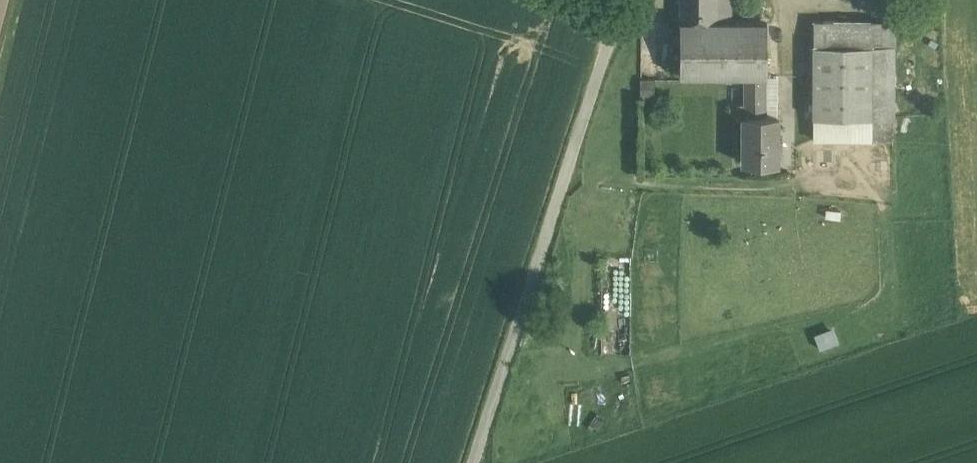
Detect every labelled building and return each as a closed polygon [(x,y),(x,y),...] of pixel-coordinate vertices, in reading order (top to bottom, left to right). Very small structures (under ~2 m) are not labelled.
[(680,75),(735,75),(738,75),(765,75),(767,75),(767,21),(732,21),(732,0),(681,0),(680,75)] [(872,21),(814,21),(814,117),(893,117),(893,45),(872,45),(872,21)] [(765,75),(738,75),(738,87),(746,87),(746,115),(744,115),(744,163),(778,163),(778,115),(764,115),(765,75)] [(883,120),(868,120),(867,141),(882,141),(883,120)]
